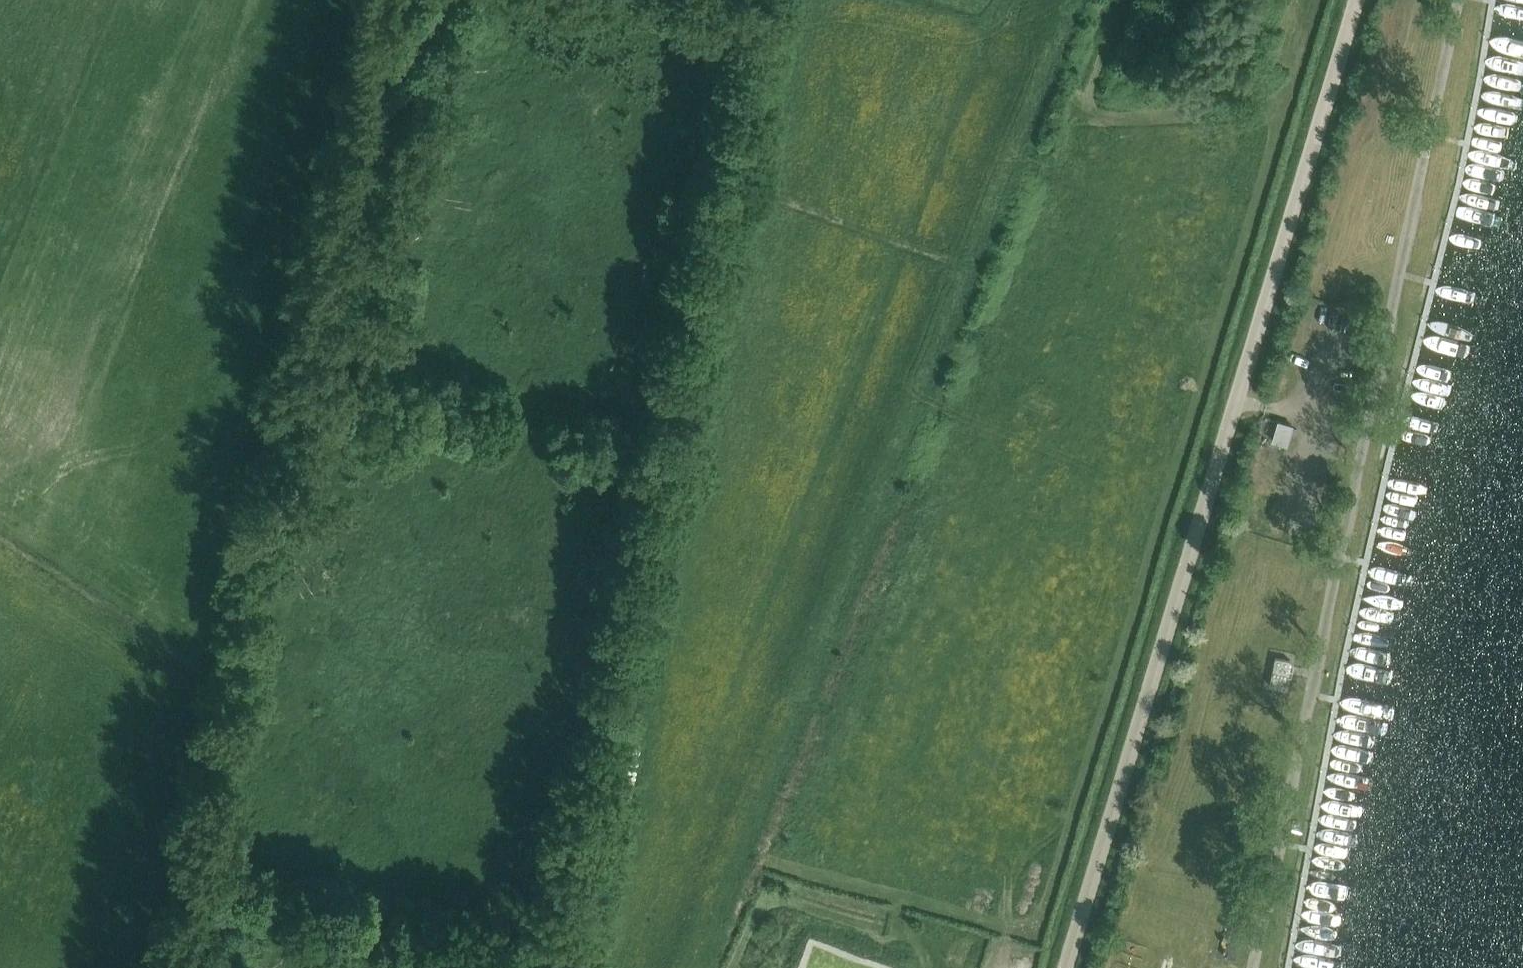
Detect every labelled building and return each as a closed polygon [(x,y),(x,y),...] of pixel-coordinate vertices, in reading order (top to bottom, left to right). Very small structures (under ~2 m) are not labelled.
[(1270,414),(1269,429),(1287,431),(1289,416),(1270,414)] [(1275,657),(1269,686),(1284,689),(1290,660),(1275,657)]
